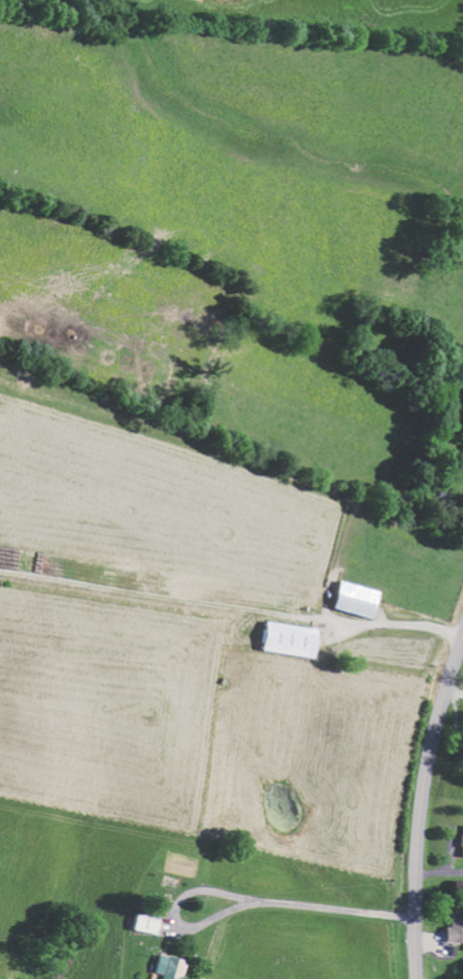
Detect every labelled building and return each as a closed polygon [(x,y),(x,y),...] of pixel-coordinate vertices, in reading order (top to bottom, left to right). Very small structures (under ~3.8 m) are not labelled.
[(379,617),(383,588),(344,581),(339,609),(379,617)] [(267,650),(318,659),(323,629),(272,620),(267,650)] [(160,935),(164,919),(142,912),(137,929),(160,935)] [(462,942),(462,917),(454,916),(453,925),(450,925),(449,942),(462,942)] [(162,952),(156,971),(165,974),(163,978),(185,978),(190,961),(162,952)]
